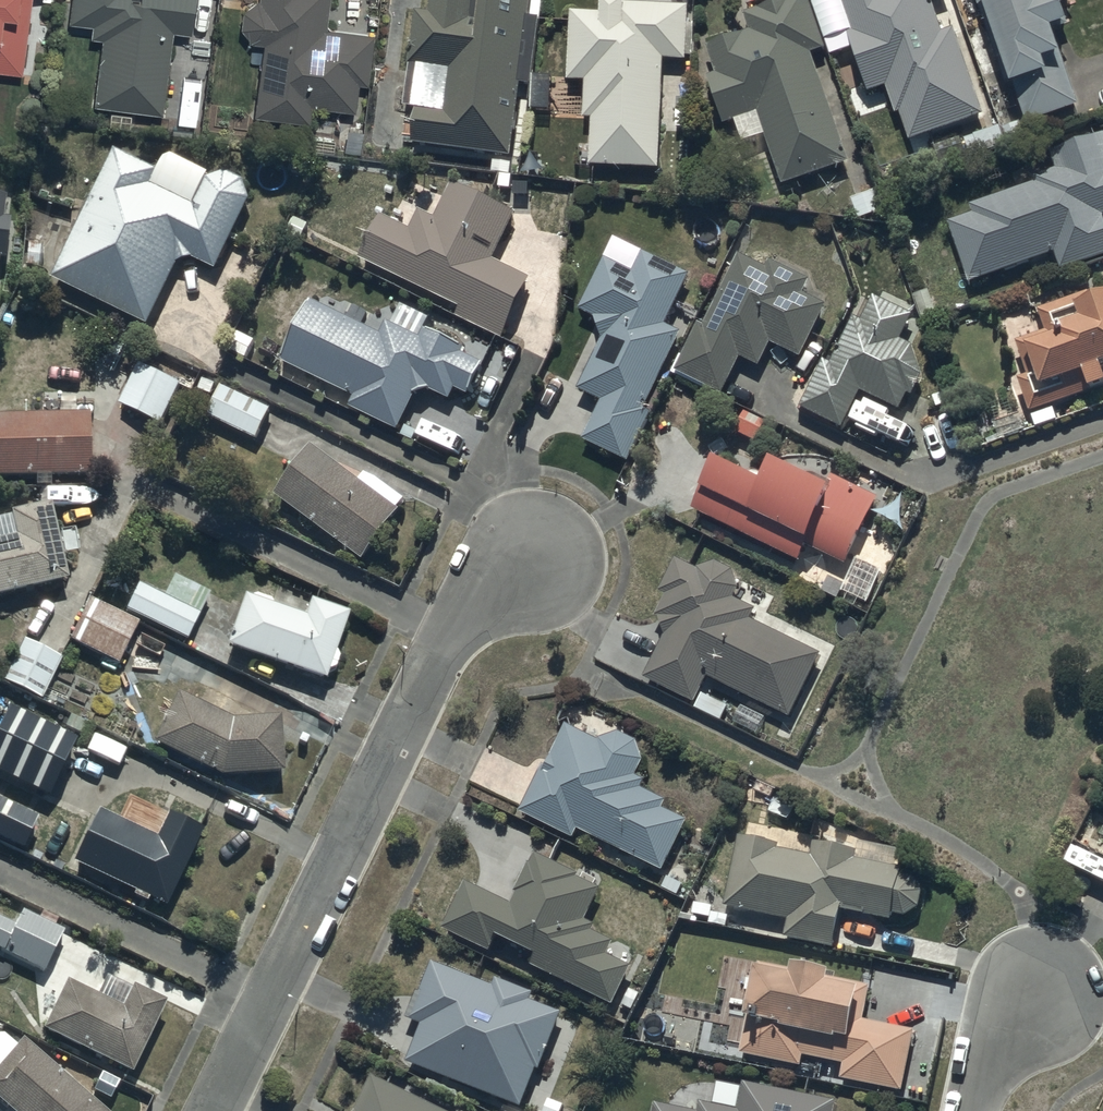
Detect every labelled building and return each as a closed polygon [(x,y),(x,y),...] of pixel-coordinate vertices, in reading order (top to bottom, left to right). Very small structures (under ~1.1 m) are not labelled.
[(21,67),(30,0),(0,0),(0,64),(21,67)] [(70,12),(90,14),(89,28),(99,29),(92,98),(163,106),(170,24),(190,26),(192,0),(71,0),(70,12)] [(327,20),(329,0),(247,0),(243,2),(241,21),(252,35),(263,36),(254,108),(310,114),(312,99),(354,104),(358,75),(366,76),(372,25),(327,20)] [(528,0),(429,0),(429,6),(416,5),(408,59),(449,65),(443,109),(418,105),(413,137),(510,150),(520,77),(531,79),(540,13),(527,11),(528,0)] [(667,0),(600,0),(600,7),(570,6),(567,75),(585,76),(584,114),(592,115),(590,162),(659,165),(664,55),(684,56),(687,1),(667,0)] [(811,49),(825,44),(809,0),(763,0),(742,8),(749,26),(706,41),(716,70),(707,73),(724,121),(736,117),(743,137),(763,130),(782,182),(850,158),(811,49)] [(853,27),(848,29),(870,88),(886,83),(896,109),(900,108),(911,139),(984,112),(952,24),(943,28),(933,0),(843,0),(853,27)] [(1005,78),(1011,76),(1026,120),(1079,101),(1060,46),(1062,46),(1053,18),(1069,12),(1065,0),(978,0),(1005,78)] [(947,216),(969,280),(1054,251),(1059,266),(1102,251),(1102,129),(1049,147),(1055,165),(1032,173),(1034,179),(969,200),(972,209),(947,216)] [(165,152),(157,164),(115,144),(52,273),(147,319),(176,260),(182,255),(192,253),(215,265),(250,196),(242,175),(225,168),(206,174),(208,168),(172,150),(165,152)] [(516,210),(450,178),(434,213),(418,205),(410,224),(379,210),(359,253),(458,302),(452,316),(497,338),(528,273),(493,256),(516,210)] [(7,254),(12,214),(3,213),(6,192),(0,192),(0,253),(7,254)] [(633,266),(604,253),(579,305),(595,313),(597,320),(602,334),(578,384),(601,395),(582,434),(631,458),(653,411),(644,406),(681,329),(665,321),(690,270),(642,247),(633,266)] [(766,263),(738,249),(704,321),(698,318),(682,352),(679,350),(670,371),(704,387),(706,384),(721,391),(739,354),(759,363),(771,339),(800,353),(825,301),(804,290),(810,277),(769,257),(766,263)] [(1036,304),(1044,325),(1014,336),(1026,369),(1016,373),(1028,407),(1102,381),(1102,288),(1089,293),(1087,288),(1036,304)] [(914,312),(873,291),(861,315),(854,312),(830,359),(822,355),(799,402),(843,424),(861,387),(899,406),(908,389),(911,390),(922,369),(912,341),(902,335),(914,312)] [(380,329),(310,295),(278,356),(353,392),(348,403),(397,426),(414,389),(415,389),(415,388),(416,388),(417,387),(418,387),(418,386),(419,386),(420,386),(420,385),(421,385),(422,385),(423,384),(424,384),(425,384),(426,384),(427,384),(428,384),(429,384),(431,384),(430,386),(449,395),(454,385),(467,390),(478,365),(498,374),(500,369),(493,349),(474,340),(464,343),(424,323),(419,333),(385,317),(380,329)] [(181,380),(140,358),(120,398),(161,419),(181,380)] [(271,404),(221,380),(206,413),(256,436),(271,404)] [(765,419),(744,408),(734,428),(756,439),(765,419)] [(0,412),(0,472),(88,471),(87,409),(0,412)] [(311,438),(274,489),(362,555),(400,504),(398,503),(404,494),(367,466),(360,475),(311,438)] [(714,448),(692,505),(798,556),(806,540),(844,559),(877,492),(832,471),(829,477),(772,449),(761,471),(714,448)] [(67,575),(55,518),(56,517),(55,510),(53,511),(50,498),(10,507),(11,511),(0,514),(0,590),(67,575)] [(664,630),(643,672),(693,699),(707,672),(789,713),(820,650),(750,615),(752,610),(764,616),(769,607),(757,601),(755,605),(733,594),(738,584),(733,565),(715,558),(697,564),(676,554),(659,589),(665,592),(657,607),(655,612),(659,614),(664,630)] [(137,580),(125,607),(185,637),(209,589),(174,571),(163,593),(137,580)] [(244,591),(225,640),(324,676),(328,666),(329,665),(330,665),(331,665),(332,664),(333,664),(333,663),(334,663),(335,662),(335,661),(336,660),(336,659),(337,659),(337,658),(337,657),(337,656),(337,655),(337,654),(337,653),(337,652),(336,651),(336,650),(335,650),(335,649),(334,649),(334,648),(348,608),(280,583),(273,601),(269,600),(271,597),(253,590),(251,594),(244,591)] [(89,595),(68,637),(118,661),(138,619),(89,595)] [(3,678),(41,696),(61,654),(22,636),(3,678)] [(177,689),(153,738),(219,772),(283,768),(279,712),(230,715),(177,689)] [(8,702),(2,713),(0,712),(0,770),(47,793),(75,734),(8,702)] [(572,834),(577,825),(662,867),(687,816),(662,804),(666,796),(641,784),(645,776),(635,771),(642,756),(636,736),(618,726),(585,709),(584,712),(576,708),(568,722),(566,721),(518,806),(572,834)] [(22,846),(38,814),(0,795),(0,835),(22,846)] [(165,904),(202,825),(168,809),(161,822),(151,817),(145,828),(98,805),(72,859),(133,888),(132,892),(146,898),(147,895),(165,904)] [(745,833),(737,832),(724,903),(787,914),(784,934),(833,943),(840,906),(890,916),(891,910),(893,910),(895,911),(896,912),(898,912),(900,912),(902,912),(904,912),(905,912),(907,911),(909,911),(910,910),(912,909),(913,908),(915,907),(916,906),(917,904),(918,903),(919,902),(920,900),(921,898),(921,897),(922,895),(922,893),(922,891),(922,889),(922,888),(921,886),(921,884),(920,882),(919,881),(918,879),(917,878),(916,877),(914,875),(913,874),(911,873),(910,873),(908,872),(906,871),(905,871),(903,871),(901,871),(899,871),(901,863),(894,862),(898,846),(878,842),(875,855),(870,853),(870,858),(853,854),(855,845),(813,838),(813,835),(747,822),(745,833)] [(465,879),(443,924),(489,947),(494,938),(492,937),(496,929),(537,950),(531,961),(612,1001),(631,963),(619,958),(624,948),(610,941),(613,937),(592,927),(595,921),(584,916),(600,885),(575,872),(576,870),(535,850),(509,901),(465,879)] [(43,969),(64,928),(22,906),(14,922),(0,915),(0,948),(43,969)] [(743,1020),(739,1050),(800,1063),(803,1051),(813,1053),(808,1077),(840,1084),(842,1075),(902,1087),(914,1026),(852,1014),(859,978),(828,972),(830,962),(793,954),(791,965),(754,957),(747,1021),(743,1020)] [(421,1020),(405,1058),(521,1103),(536,1064),(539,1065),(561,1009),(531,998),(534,990),(495,975),(492,981),(431,958),(410,1016),(421,1020)] [(46,1017),(42,1026),(131,1069),(165,997),(132,981),(130,985),(104,973),(99,983),(96,981),(92,989),(65,976),(59,988),(53,986),(52,986),(50,986),(49,986),(48,987),(47,987),(47,988),(46,988),(45,989),(44,990),(43,990),(42,991),(42,992),(41,993),(40,994),(40,995),(39,995),(39,996),(38,997),(38,998),(37,1000),(37,1001),(37,1002),(37,1003),(37,1004),(37,1005),(37,1006),(37,1007),(37,1008),(37,1009),(38,1010),(38,1011),(38,1012),(39,1013),(39,1014),(40,1015),(46,1017)] [(13,1110),(110,1110),(22,1035),(16,1042),(1,1029),(0,1031),(0,1099),(13,1110)] [(395,1074),(392,1081),(383,1076),(388,1066),(377,1060),(352,1110),(467,1110),(395,1074)] [(836,1097),(743,1078),(742,1083),(718,1078),(713,1100),(698,1097),(696,1107),(655,1099),(652,1110),(833,1110),(836,1097)]
